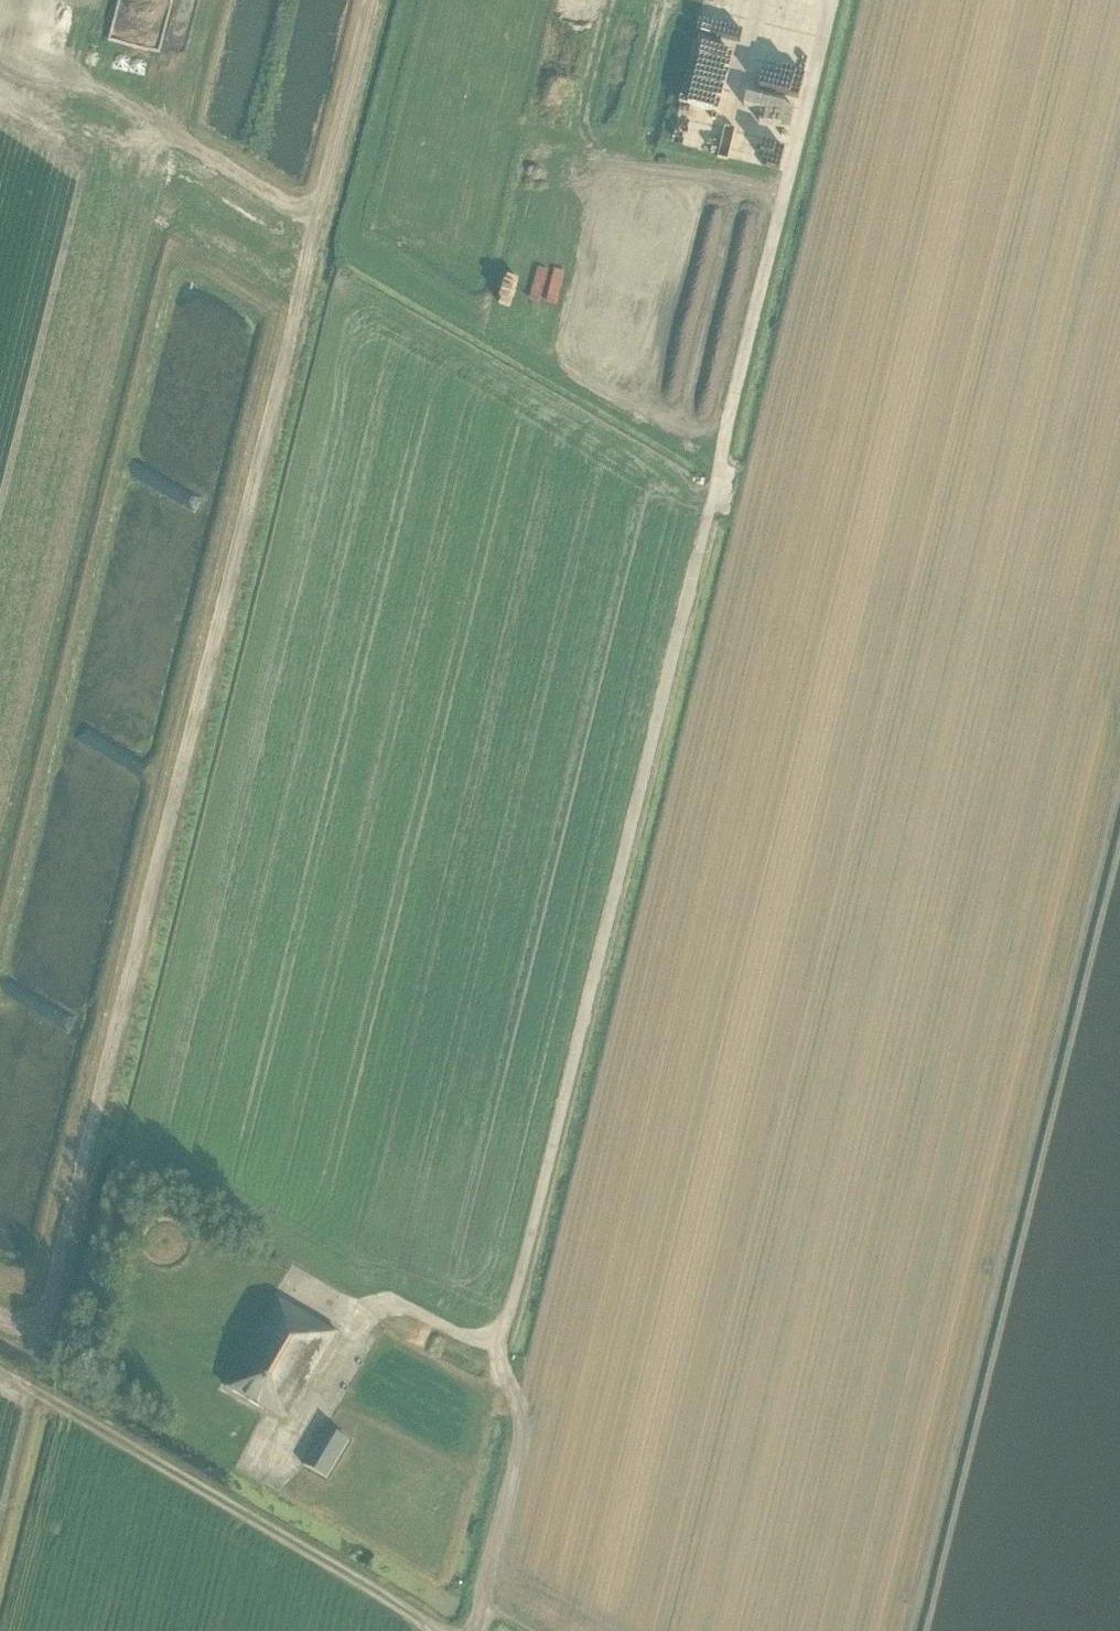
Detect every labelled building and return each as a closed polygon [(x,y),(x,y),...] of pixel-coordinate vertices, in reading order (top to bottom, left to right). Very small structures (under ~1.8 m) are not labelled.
[(731,91),(723,124),(734,127),(742,93),(731,91)] [(279,1298),(279,1299),(226,1388),(289,1423),(342,1334),(279,1298)] [(327,1425),(304,1465),(328,1479),(351,1440),(327,1425)]
